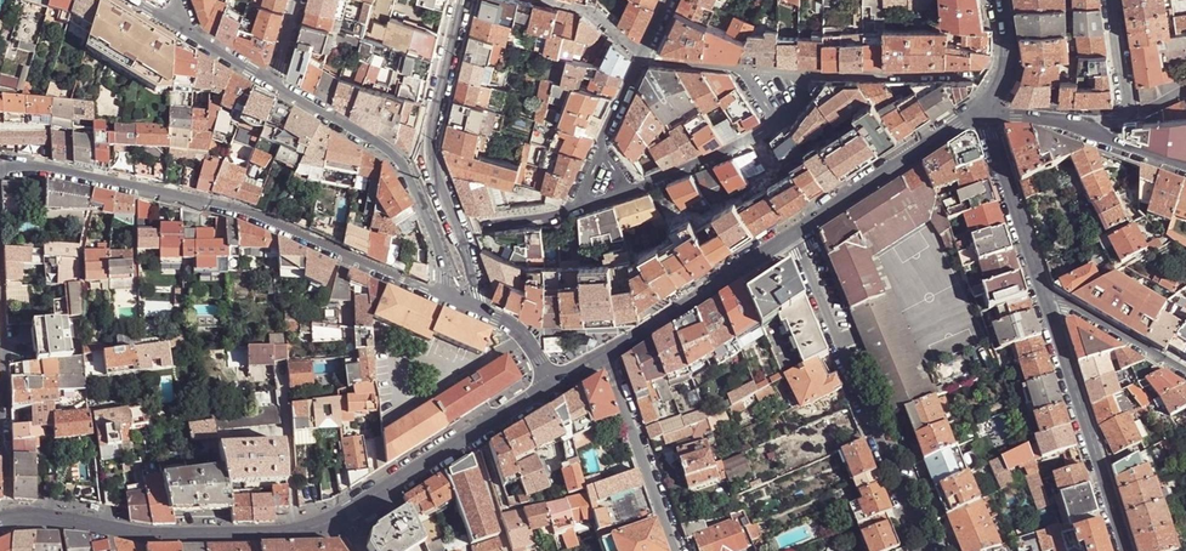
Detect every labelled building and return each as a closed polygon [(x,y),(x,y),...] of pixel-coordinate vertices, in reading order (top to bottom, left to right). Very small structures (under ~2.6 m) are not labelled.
[(46,6),(70,13),(74,0),(48,0),(46,6)] [(70,13),(90,27),(93,19),(94,16),(99,0),(74,0),(70,13)] [(90,27),(85,47),(155,91),(171,90),(171,89),(174,42),(117,9),(118,7),(106,0),(99,0),(94,16),(93,19),(90,27)] [(229,0),(196,0),(198,5),(205,24),(217,31),(226,10),(229,1),(229,0)] [(229,1),(242,4),(239,13),(238,16),(243,19),(246,10),(248,5),(249,1),(245,0),(229,0),(229,1)] [(288,0),(265,0),(264,5),(285,11),(288,0)] [(339,0),(310,0),(308,9),(334,15),(335,15),(339,0)] [(347,0),(339,0),(335,15),(342,17),(347,0)] [(372,37),(376,24),(389,28),(391,21),(397,0),(372,0),(371,2),(366,24),(362,39),(364,40),(385,44),(386,41),(372,37)] [(477,14),(509,22),(515,0),(480,0),(479,2),(477,14)] [(509,22),(512,23),(518,25),(524,26),(529,28),(535,4),(531,3),(521,1),(518,0),(515,0),(509,22)] [(640,0),(632,0),(620,24),(639,41),(655,7),(640,0)] [(677,10),(707,26),(708,26),(716,9),(713,8),(695,0),(682,0),(677,10)] [(713,8),(716,9),(725,13),(727,7),(719,3),(721,0),(716,0),(713,8)] [(755,7),(761,10),(766,0),(758,0),(755,7)] [(912,5),(912,7),(936,8),(936,0),(912,0),(912,5)] [(960,0),(943,0),(945,22),(948,22),(963,25),(972,26),(984,28),(982,14),(980,4),(960,0)] [(1018,9),(1067,8),(1067,0),(1017,0),(1018,9)] [(1129,14),(1167,8),(1165,0),(1126,0),(1127,1),(1129,14)] [(371,2),(365,1),(359,22),(366,24),(371,2)] [(542,6),(535,4),(529,28),(540,30),(550,32),(555,34),(560,10),(556,9),(542,6)] [(865,11),(865,12),(875,12),(875,22),(878,23),(878,8),(886,8),(886,5),(879,5),(865,4),(865,5),(865,11)] [(282,22),(285,11),(264,5),(262,5),(259,13),(255,28),(278,36),(282,22)] [(67,22),(70,13),(46,6),(44,15),(67,22)] [(747,24),(754,27),(761,10),(755,7),(747,24)] [(886,8),(878,8),(878,23),(877,29),(886,29),(886,8)] [(1020,20),(1022,33),(1068,32),(1067,18),(1067,8),(1018,9),(1020,20)] [(1071,8),(1067,8),(1067,18),(1077,17),(1077,8),(1071,8)] [(1104,19),(1103,8),(1077,8),(1077,17),(1077,31),(1106,31),(1104,19)] [(1131,28),(1133,41),(1156,38),(1171,35),(1167,8),(1129,14),(1131,28)] [(330,30),(334,15),(308,9),(306,15),(303,23),(330,30)] [(235,15),(226,10),(217,31),(236,43),(241,24),(243,19),(238,16),(235,15)] [(255,28),(259,13),(246,10),(243,19),(241,24),(255,28)] [(571,13),(560,10),(555,34),(563,36),(576,39),(577,38),(582,16),(571,13)] [(707,26),(677,10),(657,51),(704,56),(707,26)] [(865,12),(865,11),(862,11),(861,10),(857,10),(857,24),(861,24),(862,28),(865,28),(865,12)] [(509,22),(477,14),(474,24),(472,35),(495,41),(504,43),(507,43),(512,23),(509,22)] [(1175,17),(1175,19),(1176,24),(1178,34),(1185,33),(1185,15),(1175,17)] [(582,16),(577,38),(581,40),(589,42),(595,38),(601,31),(583,16),(582,16)] [(736,18),(728,35),(744,43),(747,36),(749,36),(750,35),(754,27),(747,24),(736,18)] [(437,43),(440,33),(391,21),(389,28),(386,41),(385,44),(393,46),(400,48),(408,50),(434,58),(437,43)] [(939,67),(946,67),(948,45),(948,32),(948,22),(945,22),(936,21),(935,32),(934,67),(939,67)] [(359,22),(358,22),(354,37),(362,39),(366,24),(359,22)] [(328,37),(330,30),(303,23),(301,32),(298,43),(313,47),(317,48),(319,48),(325,49),(328,37)] [(515,24),(512,23),(507,43),(513,45),(518,25),(515,24)] [(274,49),(278,36),(255,28),(241,24),(236,43),(270,63),(274,49)] [(844,34),(844,25),(833,25),(833,34),(844,34)] [(721,58),(737,59),(744,43),(728,35),(708,26),(707,26),(704,56),(721,58)] [(984,28),(972,26),(974,43),(975,49),(993,53),(993,45),(993,29),(984,28)] [(911,31),(886,29),(886,35),(885,43),(885,67),(898,67),(909,67),(911,31)] [(335,39),(337,32),(330,30),(328,37),(335,39)] [(555,34),(550,32),(540,30),(535,50),(556,56),(558,56),(563,36),(555,34)] [(779,32),(779,31),(766,30),(766,36),(760,36),(758,61),(770,62),(778,63),(779,59),(779,58),(779,47),(779,43),(779,36),(779,32)] [(935,32),(911,31),(909,67),(923,67),(934,67),(935,32)] [(1106,31),(1077,31),(1080,55),(1083,56),(1108,55),(1108,49),(1106,37),(1106,31)] [(348,35),(337,32),(335,39),(346,42),(346,41),(348,35)] [(865,32),(844,34),(843,67),(854,67),(864,67),(865,42),(865,35),(865,32)] [(948,32),(948,45),(958,47),(959,34),(948,32)] [(1068,32),(1022,33),(1023,39),(1026,57),(1028,57),(1029,56),(1059,56),(1066,56),(1070,56),(1068,32)] [(824,34),(801,33),(800,65),(813,66),(824,67),(825,35),(824,34)] [(1156,38),(1163,70),(1177,67),(1181,67),(1185,66),(1185,33),(1178,34),(1171,35),(1156,38)] [(833,34),(825,35),(824,67),(833,67),(843,67),(844,34),(833,34)] [(354,37),(348,35),(346,41),(360,45),(362,39),(354,37)] [(469,45),(465,59),(487,64),(488,62),(490,63),(495,41),(472,35),(469,45)] [(760,36),(750,35),(749,36),(747,36),(744,43),(737,59),(758,61),(760,36)] [(865,35),(865,42),(885,43),(886,35),(865,35)] [(576,39),(563,36),(560,49),(573,53),(576,42),(576,39)] [(613,41),(608,37),(605,44),(610,47),(613,41)] [(1156,38),(1133,41),(1136,61),(1140,84),(1153,81),(1164,79),(1163,70),(1156,38)] [(384,47),(385,44),(364,40),(362,50),(359,58),(363,59),(371,61),(380,63),(384,47)] [(27,51),(29,44),(18,41),(16,47),(27,51)] [(494,66),(498,67),(504,43),(495,41),(490,63),(488,62),(487,64),(494,66)] [(632,57),(613,41),(610,47),(601,67),(625,72),(632,57)] [(195,54),(174,42),(171,89),(173,90),(192,92),(195,54)] [(885,43),(865,42),(864,67),(872,67),(885,67),(885,43)] [(310,56),(313,47),(298,43),(294,56),(289,74),(302,82),(309,60),(310,56)] [(948,45),(946,67),(960,67),(971,66),(972,49),(958,47),(948,45)] [(393,49),(384,47),(380,63),(381,63),(388,65),(393,50),(393,49)] [(972,49),(971,66),(984,66),(987,61),(993,53),(975,49),(972,49)] [(432,67),(434,58),(408,50),(404,66),(404,69),(407,70),(412,71),(426,75),(429,75),(429,76),(432,67)] [(212,64),(195,54),(192,92),(203,93),(209,93),(212,64)] [(1073,76),(1072,81),(1079,81),(1081,71),(1083,56),(1080,55),(1070,56),(1066,56),(1066,61),(1075,61),(1074,76),(1073,76)] [(1108,55),(1083,56),(1081,71),(1087,71),(1096,71),(1100,71),(1110,71),(1109,63),(1108,55)] [(320,66),(321,63),(310,56),(309,60),(320,66)] [(558,56),(556,56),(554,67),(546,65),(543,79),(554,81),(563,83),(566,72),(568,59),(558,56)] [(1026,70),(1023,81),(1052,81),(1059,81),(1059,56),(1029,56),(1028,57),(1026,70)] [(367,70),(371,61),(363,59),(360,67),(367,70)] [(487,64),(465,59),(463,68),(461,79),(482,84),(486,70),(487,64)] [(571,59),(568,59),(566,72),(583,76),(586,63),(571,59)] [(317,91),(323,68),(320,66),(309,60),(302,82),(317,91)] [(381,63),(380,63),(371,61),(367,70),(365,76),(364,79),(375,81),(381,63)] [(229,74),(212,64),(209,93),(209,95),(214,95),(222,97),(229,74)] [(601,67),(599,66),(596,79),(619,84),(625,72),(601,67)] [(650,66),(650,67),(680,112),(682,111),(697,101),(676,69),(650,66)] [(360,67),(358,74),(365,76),(367,70),(360,67)] [(393,71),(393,73),(401,76),(403,69),(401,68),(394,67),(393,71)] [(641,86),(665,121),(670,118),(678,113),(680,112),(650,67),(641,86)] [(1177,67),(1163,70),(1164,79),(1179,76),(1179,75),(1177,67)] [(334,101),(343,78),(341,77),(330,71),(323,68),(317,91),(334,101)] [(400,80),(396,93),(406,96),(412,71),(407,70),(404,69),(403,69),(401,76),(400,80)] [(699,104),(703,110),(721,100),(718,95),(702,71),(676,69),(697,101),(699,104)] [(489,87),(493,71),(486,70),(482,84),(489,87)] [(426,75),(412,71),(406,96),(407,96),(421,99),(424,100),(427,85),(429,75),(426,75)] [(540,77),(514,71),(513,76),(538,82),(540,77)] [(730,73),(717,72),(702,71),(718,95),(721,100),(734,123),(740,134),(748,129),(749,129),(761,122),(756,113),(747,101),(734,81),(730,73)] [(1110,71),(1100,71),(1099,86),(1112,86),(1110,71)] [(583,76),(566,72),(563,83),(576,87),(580,87),(583,76)] [(252,88),(229,74),(222,97),(220,106),(219,108),(241,116),(252,88)] [(364,79),(365,76),(358,74),(355,83),(362,85),(364,79)] [(16,90),(19,79),(1,76),(0,80),(0,87),(16,90)] [(353,112),(362,85),(355,83),(346,80),(343,78),(334,101),(353,112)] [(596,79),(593,78),(590,89),(613,96),(619,84),(596,79)] [(459,88),(455,101),(477,106),(482,84),(461,79),(459,88)] [(554,81),(543,79),(539,99),(541,99),(549,101),(554,81)] [(375,81),(373,87),(388,91),(390,84),(375,81)] [(563,83),(554,81),(549,101),(568,106),(576,87),(563,83)] [(1052,81),(1023,81),(1018,91),(1013,102),(1013,103),(1031,103),(1049,103),(1052,81)] [(1072,81),(1062,82),(1061,87),(1060,97),(1060,103),(1068,103),(1077,103),(1079,87),(1079,81),(1072,81)] [(1153,81),(1140,84),(1142,104),(1158,97),(1156,86),(1153,81)] [(32,84),(25,82),(22,91),(21,97),(28,98),(32,84)] [(825,82),(816,96),(818,97),(841,130),(842,133),(846,131),(860,122),(855,114),(873,103),(870,98),(860,82),(839,82),(825,82)] [(872,83),(860,82),(870,98),(873,103),(879,111),(896,100),(886,83),(872,83)] [(929,82),(913,83),(918,90),(922,97),(944,83),(945,82),(932,82),(929,82)] [(973,82),(965,83),(970,92),(974,86),(974,84),(974,83),(973,82)] [(49,85),(46,95),(59,99),(62,87),(50,83),(49,85)] [(899,83),(886,83),(896,100),(900,98),(909,91),(905,83),(899,83)] [(944,83),(922,97),(935,116),(944,110),(956,102),(944,83)] [(965,83),(944,83),(956,102),(963,98),(970,92),(965,83)] [(486,109),(489,109),(494,88),(489,87),(482,84),(477,106),(486,109)] [(386,102),(388,91),(373,87),(362,85),(353,112),(380,127),(386,102)] [(641,86),(628,115),(648,143),(657,132),(665,121),(641,86)] [(1085,86),(1079,87),(1077,103),(1090,103),(1115,103),(1114,94),(1112,86),(1099,86),(1095,87),(1085,86)] [(580,87),(576,87),(568,106),(605,116),(613,96),(590,89),(580,87)] [(274,100),(252,88),(241,116),(264,123),(274,100)] [(902,100),(899,103),(915,128),(923,123),(935,116),(922,97),(918,90),(902,100)] [(396,93),(388,91),(386,102),(404,108),(407,96),(406,96),(396,93)] [(220,106),(222,97),(214,95),(211,104),(220,106)] [(51,117),(51,100),(45,99),(28,98),(21,97),(16,97),(2,96),(4,114),(30,116),(51,117)] [(421,99),(407,96),(404,108),(402,116),(418,122),(421,113),(424,100),(421,99)] [(816,96),(792,127),(804,150),(806,153),(841,130),(818,97),(816,96)] [(549,101),(541,99),(536,121),(537,122),(544,123),(547,109),(549,101)] [(64,101),(51,100),(51,117),(71,119),(71,117),(71,102),(69,102),(64,101)] [(290,110),(274,100),(264,123),(281,132),(290,110)] [(896,100),(879,111),(881,114),(899,103),(896,100)] [(1164,109),(1166,121),(1185,119),(1185,100),(1164,109)] [(477,106),(455,101),(453,112),(450,123),(481,131),(486,109),(477,106)] [(93,114),(93,104),(76,102),(71,102),(71,117),(71,119),(71,120),(93,121),(93,119),(93,114)] [(402,116),(404,108),(386,102),(380,127),(397,137),(402,116)] [(211,104),(208,103),(207,113),(206,130),(213,131),(217,116),(219,108),(220,106),(211,104)] [(889,146),(898,139),(881,114),(879,111),(873,103),(855,114),(860,122),(880,151),(889,146)] [(907,134),(915,128),(899,103),(881,114),(898,139),(907,134)] [(605,116),(568,106),(560,127),(570,130),(595,137),(605,116)] [(238,123),(241,116),(219,108),(217,116),(229,120),(238,123)] [(190,111),(170,109),(168,119),(168,129),(170,130),(189,132),(190,111)] [(489,109),(486,109),(481,131),(492,134),(493,129),(499,130),(503,113),(489,109)] [(560,112),(547,109),(544,123),(554,126),(560,112)] [(1164,109),(1145,119),(1145,122),(1146,123),(1166,121),(1164,109)] [(318,126),(290,110),(281,132),(279,147),(280,147),(295,154),(295,153),(298,147),(305,150),(307,147),(318,126)] [(700,112),(686,120),(705,151),(724,142),(712,124),(703,110),(700,112)] [(207,113),(190,111),(189,132),(191,132),(206,134),(206,130),(207,113)] [(29,124),(30,116),(4,114),(0,114),(0,123),(29,124)] [(628,115),(617,138),(634,161),(648,143),(628,115)] [(51,117),(30,116),(29,124),(52,125),(51,117)] [(168,129),(168,119),(124,116),(124,118),(123,124),(122,125),(136,127),(168,129)] [(229,120),(217,116),(213,131),(212,133),(224,136),(225,136),(226,133),(229,120)] [(264,123),(241,116),(238,123),(237,125),(254,131),(260,133),(264,123)] [(412,146),(418,122),(402,116),(397,137),(412,146)] [(712,124),(724,142),(739,134),(728,116),(712,124)] [(71,119),(51,117),(52,125),(71,127),(72,127),(71,120),(71,119)] [(1135,123),(1134,136),(1185,153),(1185,119),(1166,121),(1146,123),(1145,122),(1135,123)] [(238,123),(229,120),(226,133),(233,135),(237,125),(238,123)] [(673,128),(671,129),(672,130),(673,133),(689,158),(705,151),(686,120),(673,128)] [(93,121),(93,132),(104,132),(104,126),(107,126),(107,123),(103,122),(93,121)] [(864,162),(880,151),(860,122),(846,131),(842,133),(835,139),(824,146),(844,175),(864,162)] [(135,147),(136,127),(122,125),(123,124),(115,123),(115,125),(114,125),(114,134),(114,146),(115,146),(115,153),(122,154),(122,146),(132,147),(135,147)] [(481,131),(450,123),(448,134),(445,147),(475,155),(481,131)] [(331,134),(318,126),(307,147),(327,151),(331,134)] [(168,129),(136,127),(135,147),(169,147),(170,130),(168,129)] [(570,130),(560,127),(553,142),(564,146),(570,130)] [(792,127),(774,141),(787,163),(804,150),(792,127)] [(189,132),(170,130),(169,147),(188,150),(191,132),(189,132)] [(595,137),(570,130),(564,146),(562,151),(585,158),(595,137)] [(64,162),(73,164),(72,134),(52,131),(53,159),(64,162)] [(260,133),(254,131),(251,138),(257,140),(258,138),(260,133)] [(1013,157),(1037,149),(1032,132),(1030,131),(1020,131),(1005,132),(1013,157)] [(46,132),(0,133),(0,144),(4,144),(17,145),(17,151),(48,158),(47,144),(46,132)] [(206,134),(191,132),(188,150),(194,151),(206,153),(207,150),(210,140),(211,135),(206,134)] [(657,132),(648,143),(651,148),(663,140),(657,132)] [(1057,140),(1032,132),(1037,149),(1042,164),(1050,161),(1052,169),(1071,161),(1081,148),(1057,140)] [(224,136),(212,133),(211,135),(210,140),(216,141),(222,143),(224,136)] [(663,140),(651,148),(664,168),(689,158),(673,133),(671,135),(663,140)] [(85,166),(94,168),(94,145),(93,137),(77,134),(72,134),(73,164),(85,166)] [(102,170),(109,171),(108,162),(108,146),(114,146),(114,134),(107,134),(107,146),(94,145),(94,168),(102,170)] [(362,152),(331,134),(327,151),(323,170),(357,176),(362,152)] [(983,164),(973,135),(947,151),(954,173),(983,164)] [(210,140),(207,150),(213,151),(216,141),(210,140)] [(531,144),(527,143),(522,160),(521,163),(526,165),(528,158),(532,147),(532,144),(531,144)] [(836,180),(844,175),(824,146),(808,156),(813,165),(827,186),(836,180)] [(188,150),(169,147),(168,156),(184,158),(187,158),(188,150)] [(280,147),(274,160),(296,170),(298,165),(302,156),(295,153),(295,154),(280,147)] [(305,150),(298,147),(295,153),(302,156),(305,150)] [(327,151),(307,147),(305,150),(302,156),(298,165),(323,170),(327,151)] [(475,155),(445,147),(445,148),(449,159),(456,179),(487,180),(502,183),(502,184),(515,187),(516,184),(515,184),(520,166),(517,165),(475,155)] [(546,148),(541,169),(548,171),(556,172),(562,151),(546,148)] [(1103,172),(1096,154),(1089,151),(1081,148),(1071,161),(1082,182),(1103,172)] [(1013,157),(1021,182),(1032,178),(1039,175),(1045,172),(1042,164),(1037,149),(1013,157)] [(271,158),(253,151),(248,162),(264,168),(271,158)] [(585,158),(562,151),(556,172),(575,178),(585,158)] [(923,167),(935,194),(959,187),(954,173),(947,151),(937,158),(923,167)] [(381,164),(362,152),(357,176),(367,178),(378,180),(381,164)] [(714,164),(729,188),(748,181),(732,155),(714,164)] [(186,168),(187,158),(184,158),(168,156),(168,165),(167,183),(173,185),(179,186),(183,167),(186,168)] [(136,177),(135,160),(119,158),(118,173),(125,174),(136,177)] [(149,161),(135,160),(136,177),(144,179),(150,180),(149,161)] [(206,192),(212,193),(221,168),(204,162),(201,172),(197,190),(206,192)] [(221,168),(212,193),(224,196),(234,199),(240,183),(243,177),(245,170),(223,162),(221,168)] [(516,184),(521,186),(526,165),(521,163),(520,166),(515,184),(516,184)] [(155,181),(167,183),(168,165),(155,164),(155,181)] [(410,208),(381,164),(378,180),(375,200),(379,206),(389,221),(410,208)] [(983,164),(954,173),(959,187),(960,193),(938,200),(948,222),(964,217),(997,207),(983,164)] [(321,183),(323,170),(298,165),(296,170),(292,178),(321,183)] [(813,165),(796,174),(812,196),(819,192),(827,186),(813,165)] [(902,181),(914,204),(861,238),(870,260),(878,255),(930,221),(932,220),(940,236),(951,229),(948,222),(938,200),(935,194),(923,167),(902,181)] [(186,168),(183,187),(188,188),(193,189),(199,171),(186,168)] [(1140,168),(1141,213),(1143,218),(1146,222),(1148,215),(1159,174),(1149,171),(1140,168)] [(548,171),(541,169),(535,189),(543,191),(548,171)] [(355,189),(357,176),(323,170),(321,183),(321,184),(354,190),(355,189)] [(556,172),(548,171),(543,191),(550,193),(549,194),(565,198),(575,178),(556,172)] [(1103,172),(1082,182),(1093,206),(1115,196),(1103,172)] [(703,193),(692,174),(668,184),(682,206),(703,193)] [(794,175),(771,188),(786,213),(801,203),(812,196),(796,174),(795,175),(794,175)] [(1148,215),(1171,223),(1173,216),(1175,211),(1183,182),(1172,178),(1159,174),(1148,215)] [(367,178),(357,176),(355,189),(365,191),(367,178)] [(240,183),(261,190),(264,185),(243,177),(240,183)] [(375,200),(378,180),(367,178),(365,191),(355,189),(354,190),(350,212),(372,217),(373,212),(375,200)] [(1038,195),(1032,178),(1021,182),(1020,182),(1026,200),(1038,195)] [(487,180),(456,179),(463,197),(490,192),(487,180)] [(8,180),(2,180),(3,214),(18,214),(17,193),(16,181),(8,180)] [(86,188),(46,180),(45,190),(45,209),(87,211),(91,190),(90,190),(86,188)] [(819,234),(829,259),(861,238),(914,204),(902,181),(837,223),(819,234)] [(1183,182),(1175,211),(1185,215),(1185,183),(1183,182)] [(247,203),(255,206),(261,190),(240,183),(234,199),(247,203)] [(771,188),(738,204),(756,233),(773,222),(786,213),(771,188)] [(45,209),(45,190),(36,190),(35,218),(45,218),(45,209)] [(96,191),(91,190),(87,211),(92,212),(95,201),(96,191)] [(255,206),(264,209),(270,194),(261,190),(255,206)] [(106,193),(96,191),(95,201),(92,212),(112,216),(115,195),(106,193)] [(490,192),(463,197),(470,215),(482,213),(496,211),(490,192)] [(649,192),(616,207),(622,226),(662,212),(649,192)] [(122,196),(115,195),(112,216),(132,218),(133,199),(122,196)] [(1127,222),(1115,196),(1093,206),(1105,232),(1127,222)] [(143,201),(138,200),(138,213),(138,219),(149,220),(149,202),(143,201)] [(738,204),(717,216),(735,246),(745,240),(756,233),(738,204)] [(389,221),(379,206),(378,212),(373,212),(372,217),(370,228),(391,237),(393,238),(399,234),(394,228),(393,228),(389,221)] [(580,217),(582,249),(595,246),(594,237),(612,234),(614,243),(626,240),(625,237),(622,226),(616,207),(580,217)] [(997,207),(964,217),(969,233),(971,240),(1004,230),(997,207)] [(414,215),(410,208),(389,221),(393,228),(394,228),(414,215)] [(85,220),(87,211),(45,209),(45,218),(81,220),(85,220)] [(195,213),(182,210),(183,225),(193,226),(194,222),(195,213)] [(320,234),(327,237),(344,245),(345,235),(329,228),(332,218),(313,211),(312,219),(309,229),(320,234)] [(1175,211),(1173,216),(1185,220),(1185,215),(1175,211)] [(354,249),(366,254),(370,228),(372,217),(350,212),(345,235),(344,245),(354,249)] [(312,219),(301,214),(296,224),(309,229),(312,219)] [(717,216),(695,228),(715,260),(726,253),(735,246),(717,216)] [(695,228),(689,217),(672,228),(679,238),(695,228)] [(228,249),(227,241),(226,219),(218,218),(219,231),(197,231),(197,241),(184,241),(184,250),(184,258),(228,257),(228,249)] [(231,220),(226,219),(227,241),(228,249),(233,249),(239,249),(238,222),(236,221),(231,220)] [(938,238),(940,236),(932,220),(930,221),(938,238)] [(160,249),(160,232),(145,232),(145,225),(144,225),(144,222),(138,222),(138,249),(160,249)] [(250,227),(238,222),(239,249),(242,249),(265,250),(265,234),(250,227)] [(184,241),(183,226),(160,226),(160,232),(160,249),(184,250),(184,241)] [(1134,227),(1108,239),(1113,249),(1120,264),(1137,255),(1146,251),(1144,248),(1134,227)] [(391,237),(370,228),(366,254),(386,263),(389,245),(391,237)] [(526,229),(496,233),(496,241),(515,250),(509,262),(529,271),(529,270),(528,266),(545,264),(544,228),(526,229)] [(695,228),(679,238),(683,245),(697,269),(696,269),(698,271),(706,266),(715,260),(695,228)] [(951,229),(940,236),(947,250),(956,247),(955,245),(953,238),(951,229)] [(1004,230),(971,240),(979,263),(1012,253),(1004,230)] [(1168,232),(1166,237),(1171,241),(1179,245),(1182,240),(1173,234),(1168,232)] [(953,238),(955,245),(969,241),(971,240),(969,233),(953,238)] [(273,237),(265,234),(265,250),(266,250),(279,250),(278,239),(273,237)] [(1107,235),(1098,239),(1104,253),(1113,249),(1108,239),(1107,235)] [(679,238),(661,248),(660,249),(664,256),(683,245),(679,238)] [(851,312),(885,297),(870,260),(861,238),(829,259),(851,312)] [(305,251),(278,239),(279,250),(280,271),(305,272),(305,251)] [(1157,240),(1144,248),(1146,251),(1148,255),(1161,247),(1157,240)] [(971,246),(969,241),(955,245),(956,247),(957,250),(971,246)] [(52,263),(46,265),(47,285),(65,284),(79,284),(80,282),(79,269),(79,259),(78,250),(79,246),(72,245),(44,243),(45,249),(46,256),(61,257),(60,260),(51,260),(52,263)] [(386,263),(393,267),(395,261),(397,259),(400,247),(389,245),(386,263)] [(683,245),(664,256),(679,279),(680,279),(696,269),(697,269),(683,245)] [(659,246),(641,256),(643,259),(647,264),(663,293),(673,287),(681,281),(680,279),(679,279),(664,256),(660,249),(661,248),(659,246)] [(45,249),(5,247),(5,267),(6,281),(15,281),(22,280),(24,263),(46,265),(46,256),(45,249)] [(184,258),(184,250),(160,249),(160,255),(161,255),(160,263),(184,263),(184,258)] [(109,251),(108,250),(98,251),(84,252),(85,267),(107,264),(107,263),(109,251)] [(132,262),(132,250),(109,251),(107,263),(131,262),(132,263),(132,262)] [(509,262),(483,250),(491,271),(498,289),(502,279),(513,284),(530,290),(529,277),(529,271),(509,262)] [(610,265),(620,261),(630,257),(631,256),(629,250),(607,259),(610,265)] [(968,250),(958,253),(961,263),(971,260),(968,250)] [(320,257),(305,251),(305,272),(305,277),(305,278),(325,288),(335,264),(320,257)] [(1012,253),(979,263),(987,286),(1020,277),(1012,253)] [(878,255),(870,260),(885,297),(891,312),(924,393),(932,390),(878,255)] [(230,271),(228,257),(184,258),(184,263),(184,265),(185,271),(230,271)] [(630,257),(620,261),(623,281),(624,289),(636,289),(633,272),(631,266),(630,257)] [(583,266),(582,259),(561,260),(561,267),(583,266)] [(643,259),(631,266),(633,272),(647,264),(643,259)] [(108,280),(131,279),(131,262),(107,263),(107,264),(108,280)] [(131,262),(131,279),(139,287),(138,262),(132,262),(132,263),(131,262)] [(407,264),(401,262),(398,269),(401,271),(404,272),(407,264)] [(413,262),(408,274),(429,283),(429,264),(413,262)] [(108,280),(107,264),(85,267),(84,267),(85,282),(108,280)] [(647,264),(633,272),(636,289),(640,308),(641,308),(654,300),(663,293),(647,264)] [(1054,287),(1070,298),(1091,286),(1100,281),(1093,266),(1092,264),(1052,283),(1054,287)] [(610,265),(583,266),(586,322),(619,321),(614,290),(610,265)] [(971,265),(963,268),(969,284),(976,282),(971,265)] [(349,271),(339,266),(330,300),(346,301),(350,301),(350,279),(348,276),(349,271)] [(583,266),(561,267),(564,323),(586,322),(583,266)] [(747,294),(760,324),(765,337),(781,374),(782,376),(785,375),(793,371),(772,321),(777,318),(805,300),(791,266),(765,283),(747,294)] [(561,267),(545,269),(545,282),(546,296),(544,322),(564,323),(561,267)] [(1091,286),(1142,317),(1161,305),(1168,300),(1176,295),(1172,293),(1153,283),(1123,268),(1115,273),(1100,281),(1091,286)] [(545,269),(529,270),(529,271),(529,277),(545,282),(545,269)] [(680,279),(681,281),(690,275),(698,271),(696,269),(680,279)] [(185,276),(184,272),(176,272),(177,288),(185,287),(185,280),(185,276)] [(368,278),(359,275),(357,282),(369,287),(368,278)] [(1157,275),(1153,283),(1172,293),(1177,284),(1163,276),(1162,277),(1157,275)] [(545,282),(529,277),(530,290),(522,312),(534,317),(544,322),(546,296),(545,282)] [(1027,298),(1020,277),(987,286),(981,288),(984,297),(988,310),(995,307),(1027,298)] [(387,287),(368,278),(369,287),(371,316),(374,317),(387,287)] [(139,287),(131,279),(108,280),(108,289),(139,287)] [(493,300),(507,306),(513,284),(502,279),(498,289),(493,300)] [(108,289),(108,280),(85,282),(80,282),(79,284),(80,294),(109,292),(108,289)] [(371,316),(369,287),(357,282),(355,296),(356,329),(372,330),(371,316)] [(736,339),(760,324),(747,294),(742,283),(729,291),(719,298),(736,339)] [(79,284),(65,284),(68,317),(81,316),(80,294),(79,284)] [(507,306),(522,312),(530,290),(513,284),(507,306)] [(29,307),(28,285),(6,285),(7,298),(7,307),(29,307)] [(1070,298),(1125,329),(1142,317),(1091,286),(1070,298)] [(443,311),(387,287),(374,317),(430,342),(433,334),(443,311)] [(984,297),(981,288),(972,291),(975,299),(984,297)] [(185,290),(175,289),(175,306),(184,306),(185,290)] [(621,289),(614,290),(619,321),(639,320),(642,320),(641,308),(640,308),(636,289),(624,289),(621,289)] [(1185,307),(1185,298),(1182,296),(1178,299),(1179,300),(1176,305),(1185,309),(1185,307)] [(857,327),(891,312),(885,297),(851,312),(857,327)] [(713,354),(736,339),(719,298),(706,306),(696,313),(713,354)] [(1027,298),(995,307),(1000,324),(1032,315),(1027,298)] [(805,300),(777,318),(781,326),(785,325),(803,366),(817,359),(827,355),(805,300)] [(1125,329),(1146,342),(1162,315),(1166,308),(1161,305),(1142,317),(1125,329)] [(1183,328),(1185,324),(1185,311),(1184,310),(1175,305),(1168,318),(1183,328)] [(491,332),(443,311),(433,334),(481,355),(491,332)] [(891,312),(857,327),(891,407),(924,393),(891,312)] [(685,320),(673,327),(688,369),(713,356),(713,354),(696,313),(685,320)] [(1040,337),(1032,315),(1000,324),(992,327),(997,341),(1000,349),(1010,346),(1016,344),(1040,337)] [(1146,342),(1164,353),(1168,348),(1183,328),(1168,318),(1162,315),(1146,342)] [(68,358),(65,319),(32,322),(36,361),(54,359),(68,358)] [(1073,319),(1065,322),(1072,343),(1078,363),(1093,359),(1125,350),(1099,335),(1073,319)] [(295,322),(285,320),(286,326),(286,331),(292,331),(301,331),(300,322),(295,322)] [(312,323),(300,322),(301,331),(301,334),(303,334),(312,333),(312,323)] [(344,342),(342,327),(312,323),(312,333),(313,342),(315,342),(342,342),(344,342)] [(760,324),(736,339),(741,352),(765,337),(760,324)] [(1185,358),(1185,324),(1183,328),(1168,348),(1185,358)] [(356,351),(354,328),(342,327),(344,342),(345,356),(353,356),(359,355),(358,350),(356,351)] [(662,335),(652,341),(666,378),(688,369),(673,327),(662,335)] [(373,349),(372,330),(356,329),(354,328),(356,351),(358,350),(373,349)] [(301,331),(292,331),(293,342),(303,341),(303,334),(301,334),(301,331)] [(193,346),(190,333),(187,333),(167,336),(168,342),(169,346),(193,347),(193,346)] [(288,358),(287,345),(286,334),(268,335),(267,346),(247,347),(248,354),(249,366),(274,365),(274,361),(287,358),(288,358)] [(1040,337),(1016,344),(1021,362),(1045,355),(1040,337)] [(141,340),(141,338),(119,342),(120,350),(133,348),(142,347),(142,346),(141,340)] [(736,339),(713,354),(717,364),(718,367),(741,352),(736,339)] [(623,360),(635,396),(643,392),(647,390),(645,385),(654,382),(666,378),(652,341),(647,344),(636,351),(623,360)] [(169,346),(168,342),(155,344),(151,344),(142,346),(142,347),(133,348),(137,362),(170,357),(169,346)] [(112,347),(111,343),(82,347),(83,356),(102,353),(112,351),(112,347)] [(1016,344),(1010,346),(1015,363),(1021,362),(1016,344)] [(248,354),(247,347),(233,346),(216,346),(216,357),(223,356),(223,351),(230,351),(231,356),(248,354)] [(137,362),(133,348),(120,350),(117,350),(112,351),(102,353),(106,376),(135,371),(139,370),(137,362)] [(374,359),(373,349),(358,350),(359,355),(359,359),(359,360),(374,359)] [(1085,384),(1113,373),(1108,362),(1115,360),(1120,371),(1141,364),(1146,362),(1125,350),(1093,359),(1078,363),(1085,384)] [(106,376),(102,353),(83,356),(84,374),(91,374),(91,378),(92,378),(106,376)] [(375,380),(374,359),(359,360),(359,359),(359,355),(353,356),(354,366),(340,367),(342,389),(349,387),(353,386),(372,380),(375,380)] [(1045,355),(1021,362),(1027,384),(1053,377),(1045,355)] [(58,407),(66,410),(68,409),(70,409),(86,400),(86,398),(85,387),(84,374),(83,356),(68,358),(54,359),(56,378),(58,404),(57,404),(58,407)] [(508,356),(498,362),(500,365),(506,362),(514,376),(512,377),(516,384),(522,380),(516,370),(511,361),(508,356)] [(688,369),(692,379),(717,364),(713,356),(688,369)] [(172,365),(170,357),(137,362),(139,370),(172,365)] [(56,378),(54,359),(36,361),(29,363),(30,378),(56,378)] [(288,361),(290,387),(313,385),(311,359),(288,361)] [(842,389),(836,375),(827,380),(817,359),(803,366),(793,371),(785,375),(802,408),(842,389)] [(498,362),(433,403),(447,427),(490,400),(516,384),(512,377),(514,376),(506,362),(500,365),(498,362)] [(1163,372),(1146,362),(1141,364),(1155,376),(1163,372)] [(30,378),(29,363),(16,364),(15,364),(16,371),(16,375),(16,378),(30,378)] [(666,378),(669,388),(692,379),(688,369),(666,378)] [(1129,388),(1120,371),(1113,373),(1120,392),(1129,388)] [(1185,385),(1163,372),(1155,376),(1146,380),(1152,388),(1160,398),(1185,385)] [(593,425),(617,416),(602,373),(590,381),(580,387),(593,425)] [(1085,384),(1092,405),(1113,395),(1119,392),(1120,392),(1113,373),(1085,384)] [(91,374),(84,374),(85,387),(93,386),(92,378),(91,378),(91,374)] [(772,384),(783,378),(782,376),(781,374),(770,379),(772,384)] [(1035,414),(1062,406),(1053,377),(1027,384),(1035,414)] [(58,404),(56,378),(30,378),(16,378),(13,378),(11,378),(11,394),(12,408),(32,407),(53,405),(57,404),(58,404)] [(661,402),(661,403),(669,401),(674,399),(669,388),(666,378),(654,382),(661,402)] [(376,410),(372,380),(353,386),(354,397),(347,398),(349,413),(353,413),(376,410)] [(1152,388),(1146,380),(1139,384),(1145,391),(1152,388)] [(758,392),(769,385),(767,381),(756,387),(758,392)] [(652,405),(661,402),(654,382),(645,385),(647,390),(649,397),(652,405)] [(754,383),(729,396),(733,405),(740,401),(754,394),(758,392),(756,387),(754,383)] [(1129,388),(1141,407),(1146,404),(1152,402),(1152,401),(1145,391),(1139,384),(1129,388)] [(774,393),(770,385),(769,385),(758,392),(754,394),(758,402),(774,393)] [(1185,385),(1160,398),(1170,416),(1185,407),(1185,386),(1185,385)] [(85,387),(86,398),(90,398),(95,397),(93,386),(85,387)] [(358,483),(367,477),(364,440),(363,437),(364,436),(363,431),(355,432),(353,413),(349,413),(347,398),(354,397),(353,386),(349,387),(342,389),(340,389),(339,391),(338,393),(338,396),(339,399),(336,399),(340,427),(346,465),(349,488),(358,483)] [(573,391),(562,398),(564,406),(568,423),(570,427),(568,427),(568,428),(571,438),(572,440),(594,429),(593,425),(580,387),(573,391)] [(935,396),(932,390),(924,393),(926,400),(935,396)] [(147,404),(144,391),(137,392),(140,405),(147,404)] [(643,392),(635,396),(637,401),(645,398),(643,392)] [(1119,392),(1113,395),(1122,416),(1128,413),(1132,411),(1119,392)] [(891,407),(893,413),(905,409),(926,400),(924,393),(891,407)] [(935,396),(946,424),(953,421),(942,393),(935,396)] [(1092,405),(1099,428),(1100,427),(1122,416),(1113,395),(1092,405)] [(916,436),(946,424),(935,396),(926,400),(905,409),(916,436)] [(652,405),(649,397),(645,398),(637,401),(641,412),(646,425),(658,420),(652,405)] [(568,427),(570,427),(568,423),(564,406),(562,398),(556,402),(547,407),(551,414),(560,428),(562,432),(568,428),(568,427)] [(1152,402),(1146,404),(1149,410),(1151,414),(1164,440),(1167,438),(1173,435),(1179,432),(1170,416),(1160,398),(1152,401),(1152,402)] [(340,427),(336,399),(313,402),(315,429),(318,429),(337,427),(340,427)] [(674,414),(679,412),(674,399),(669,401),(674,414)] [(737,413),(744,409),(740,402),(740,401),(733,405),(737,413)] [(313,402),(291,404),(293,432),(315,430),(315,429),(313,402)] [(150,413),(147,404),(140,405),(127,408),(131,424),(145,422),(144,414),(150,413)] [(447,427),(432,404),(382,435),(382,439),(384,466),(447,427)] [(1147,415),(1151,414),(1149,410),(1146,404),(1141,407),(1135,410),(1138,416),(1145,413),(1147,415)] [(53,405),(32,407),(32,426),(43,426),(46,426),(54,426),(54,417),(53,405)] [(730,422),(739,417),(737,413),(733,405),(724,410),(730,422)] [(280,406),(266,408),(258,409),(248,409),(239,411),(231,411),(222,413),(210,414),(212,421),(215,431),(224,428),(224,431),(233,428),(233,429),(241,426),(241,428),(250,426),(250,428),(259,425),(260,426),(268,424),(269,425),(280,424),(281,425),(282,425),(280,406)] [(1069,427),(1062,406),(1035,414),(1033,415),(1040,436),(1069,427)] [(534,451),(565,437),(562,432),(560,428),(551,414),(547,407),(543,410),(530,418),(523,423),(534,451)] [(131,424),(127,408),(118,409),(119,426),(120,440),(132,438),(131,429),(130,424),(131,424)] [(119,426),(118,409),(112,410),(92,414),(95,430),(119,426)] [(981,409),(969,414),(972,424),(984,419),(981,409)] [(1016,412),(1019,419),(1025,417),(1029,416),(1027,409),(1016,412)] [(724,410),(706,420),(710,431),(730,422),(724,410)] [(703,411),(681,418),(684,428),(706,420),(703,411)] [(1132,411),(1128,413),(1139,437),(1143,434),(1141,430),(1136,419),(1133,411),(1132,411)] [(88,412),(54,417),(54,426),(54,435),(54,441),(91,436),(89,414),(88,412)] [(1139,437),(1128,413),(1122,416),(1100,427),(1114,456),(1142,442),(1139,437)] [(212,421),(210,414),(198,417),(199,423),(212,421)] [(993,418),(1002,440),(1012,436),(1003,414),(993,418)] [(662,436),(684,428),(681,418),(679,415),(646,428),(651,440),(662,436)] [(1025,417),(1019,419),(1021,426),(1028,425),(1025,417)] [(662,436),(665,444),(693,433),(696,444),(706,440),(707,442),(713,440),(710,431),(706,420),(684,428),(662,436)] [(152,425),(151,421),(145,422),(131,424),(130,424),(131,429),(152,425)] [(215,431),(212,421),(199,423),(190,424),(189,424),(188,424),(192,441),(212,438),(216,438),(215,431)] [(512,460),(534,451),(523,423),(512,429),(502,436),(512,460)] [(924,460),(955,447),(946,424),(916,436),(924,460)] [(32,426),(12,425),(13,432),(13,439),(22,439),(35,437),(44,436),(44,430),(43,426),(32,426)] [(95,430),(98,449),(120,445),(120,440),(119,426),(95,430)] [(337,427),(318,429),(319,440),(339,438),(337,427)] [(1076,448),(1069,427),(1040,436),(1034,438),(1036,443),(1041,459),(1076,448)] [(598,440),(594,429),(572,440),(573,444),(575,451),(598,440)] [(300,443),(316,442),(315,430),(293,432),(294,444),(300,443)] [(1173,435),(1167,438),(1174,447),(1179,453),(1185,463),(1185,454),(1173,435)] [(503,487),(520,481),(515,466),(512,460),(502,436),(498,438),(489,444),(503,487)] [(22,456),(36,456),(35,437),(22,439),(22,456)] [(132,444),(132,438),(120,440),(120,445),(121,447),(124,447),(132,445),(132,444)] [(22,456),(22,439),(13,439),(13,455),(22,456)] [(384,466),(382,439),(364,440),(367,477),(384,466)] [(707,442),(706,440),(696,444),(690,445),(678,450),(675,451),(679,461),(710,451),(707,442)] [(690,445),(689,440),(676,444),(678,450),(690,445)] [(853,481),(876,471),(864,441),(841,451),(853,481)] [(286,455),(284,442),(283,442),(218,446),(220,452),(224,469),(227,483),(287,480),(286,455)] [(964,442),(957,446),(968,472),(975,469),(964,442)] [(132,445),(133,454),(142,453),(141,443),(132,444),(132,445)] [(1036,443),(1028,446),(1034,461),(1041,459),(1036,443)] [(573,444),(563,446),(566,459),(577,457),(575,451),(573,444)] [(1027,444),(1001,457),(1008,471),(1009,471),(1023,463),(1027,476),(1024,477),(1036,511),(1038,510),(1050,505),(1048,500),(1041,480),(1034,461),(1028,446),(1027,444)] [(215,453),(214,446),(203,448),(204,455),(215,453)] [(968,472),(957,446),(955,447),(924,460),(936,488),(968,472)] [(1179,453),(1174,447),(1168,449),(1171,457),(1179,453)] [(720,462),(716,449),(710,451),(716,469),(719,480),(726,478),(720,462)] [(1147,449),(1139,454),(1141,460),(1144,459),(1145,463),(1152,460),(1147,449)] [(716,469),(710,451),(679,461),(685,479),(716,469)] [(747,451),(720,462),(726,478),(727,484),(755,472),(747,451)] [(1115,480),(1144,468),(1141,460),(1139,454),(1112,469),(1115,480)] [(37,495),(36,456),(22,456),(13,455),(13,470),(14,498),(37,500),(37,495)] [(451,468),(444,473),(452,491),(454,496),(466,531),(469,540),(471,544),(498,535),(471,455),(467,458),(451,468)] [(537,457),(515,466),(520,481),(525,494),(527,497),(550,488),(537,457)] [(569,466),(578,462),(577,457),(567,460),(569,466)] [(989,463),(1002,490),(1002,491),(1015,484),(1009,471),(1008,471),(1001,457),(989,463)] [(56,472),(55,460),(45,460),(45,473),(56,472)] [(142,467),(140,461),(134,461),(122,463),(122,470),(142,467)] [(568,493),(586,489),(586,488),(583,480),(578,462),(569,466),(562,469),(568,493)] [(340,494),(349,488),(346,465),(339,466),(337,467),(336,470),(338,485),(338,489),(340,494)] [(1054,476),(1061,496),(1061,495),(1089,487),(1082,466),(1054,476)] [(1152,481),(1148,466),(1144,468),(1115,480),(1119,492),(1152,481)] [(227,483),(224,469),(198,471),(189,472),(163,475),(165,483),(172,509),(173,509),(207,509),(231,509),(230,497),(229,494),(228,490),(227,483)] [(719,480),(716,469),(685,479),(688,490),(719,480)] [(336,470),(326,471),(327,487),(338,485),(336,470)] [(641,488),(643,487),(637,471),(605,482),(600,484),(586,488),(586,489),(587,494),(590,505),(594,504),(608,499),(631,491),(635,490),(641,488)] [(853,481),(859,494),(881,484),(876,471),(853,481)] [(980,500),(968,472),(936,488),(948,515),(980,500)] [(434,509),(454,496),(452,491),(444,473),(432,480),(423,485),(434,509)] [(48,496),(57,496),(56,475),(46,476),(48,496)] [(583,480),(586,488),(600,484),(597,476),(583,480)] [(156,484),(155,477),(144,479),(145,486),(156,484)] [(1159,490),(1155,480),(1152,481),(1119,492),(1126,515),(1162,502),(1162,501),(1159,490)] [(172,509),(165,483),(156,484),(145,486),(146,491),(153,524),(166,524),(175,524),(173,509),(172,509)] [(881,484),(859,494),(861,498),(860,498),(864,500),(849,506),(858,525),(885,513),(892,511),(881,484)] [(404,497),(409,509),(410,509),(415,507),(418,505),(423,516),(434,509),(423,485),(416,490),(404,497)] [(115,506),(112,487),(104,488),(105,504),(115,506)] [(288,507),(288,487),(272,488),(273,495),(274,508),(288,507)] [(610,528),(642,519),(641,515),(646,514),(652,512),(647,498),(643,487),(641,488),(643,493),(637,495),(635,490),(631,491),(633,496),(610,505),(608,499),(594,504),(596,511),(604,509),(610,528)] [(1089,487),(1061,495),(1069,522),(1076,520),(1098,513),(1089,487)] [(1166,488),(1159,490),(1162,501),(1170,498),(1166,488)] [(142,523),(153,524),(146,491),(126,495),(127,503),(129,508),(128,508),(130,521),(142,523)] [(633,496),(631,491),(608,499),(610,505),(633,496)] [(521,504),(529,502),(527,497),(525,494),(518,496),(521,504)] [(566,499),(572,520),(588,516),(593,515),(592,512),(590,505),(587,494),(566,499)] [(274,522),(275,521),(274,508),(273,495),(251,496),(253,522),(263,522),(274,522)] [(1061,496),(1056,497),(1065,527),(1068,526),(1067,523),(1069,522),(1061,495),(1061,496)] [(241,522),(253,522),(251,496),(234,497),(230,497),(231,509),(233,523),(241,522)] [(566,499),(545,504),(551,525),(554,533),(574,528),(572,520),(566,499)] [(990,549),(1000,545),(991,526),(989,520),(980,500),(948,515),(962,550),(984,550),(990,549)] [(1134,539),(1171,526),(1162,502),(1126,515),(1134,539)] [(530,532),(551,525),(545,504),(523,510),(530,532)] [(735,506),(737,512),(742,510),(743,514),(746,513),(743,504),(735,506)] [(1050,505),(1038,510),(1043,521),(1054,517),(1050,505)] [(423,538),(422,536),(413,516),(410,509),(409,509),(401,514),(380,527),(371,532),(367,546),(370,550),(403,550),(423,538)] [(610,528),(604,509),(596,511),(592,512),(593,515),(594,518),(597,528),(597,531),(610,528)] [(512,548),(522,545),(524,547),(534,545),(530,532),(523,510),(501,515),(512,548)] [(752,546),(749,540),(743,528),(748,526),(743,514),(742,510),(737,512),(730,514),(733,521),(735,520),(746,549),(752,546)] [(1176,515),(1179,524),(1185,521),(1185,515),(1185,512),(1176,515)] [(885,513),(858,525),(861,533),(889,522),(885,513)] [(1076,520),(1078,526),(1100,519),(1098,513),(1076,520)] [(574,528),(576,533),(597,528),(594,518),(589,519),(588,516),(572,520),(574,528)] [(707,531),(703,520),(694,522),(681,525),(686,538),(694,536),(707,531)] [(735,520),(733,521),(707,531),(694,536),(700,550),(740,550),(746,549),(735,520)] [(1062,536),(1071,533),(1079,530),(1078,526),(1076,520),(1069,522),(1067,523),(1068,526),(1065,527),(1059,529),(1062,536)] [(661,537),(655,521),(600,540),(604,550),(666,550),(661,537)] [(889,522),(861,533),(860,534),(868,550),(891,550),(899,548),(889,522)] [(749,540),(760,536),(758,533),(754,523),(748,526),(743,528),(749,540)] [(1079,530),(1071,533),(1076,548),(1082,546),(1084,550),(1109,550),(1101,523),(1079,530)] [(1013,541),(1017,550),(1046,550),(1053,548),(1064,543),(1062,536),(1059,529),(1057,525),(1013,541)] [(1138,550),(1177,550),(1179,550),(1171,526),(1134,539),(1138,550)] [(554,533),(557,545),(567,542),(569,550),(580,548),(576,533),(574,528),(554,533)] [(455,545),(469,540),(466,531),(452,536),(455,545)] [(427,533),(422,536),(423,538),(426,545),(431,543),(427,533)] [(1071,533),(1062,536),(1064,543),(1067,550),(1076,548),(1071,533)] [(13,535),(12,550),(33,550),(35,534),(26,534),(13,535)] [(58,534),(44,534),(35,534),(33,550),(61,550),(58,534)] [(64,534),(67,550),(91,550),(89,537),(78,536),(64,534)] [(13,535),(0,542),(0,550),(12,550),(13,535)] [(455,545),(452,536),(446,537),(442,539),(445,548),(455,545)] [(752,546),(762,542),(760,536),(749,540),(752,546)] [(89,537),(91,550),(116,550),(114,541),(99,538),(94,537),(89,537)] [(446,550),(445,548),(442,539),(431,543),(426,545),(429,550),(442,550),(446,550)] [(499,539),(471,549),(472,550),(503,550),(499,539)] [(116,550),(136,550),(135,546),(126,544),(114,541),(116,550)] [(322,543),(320,550),(344,550),(339,543),(332,543),(322,543)]
